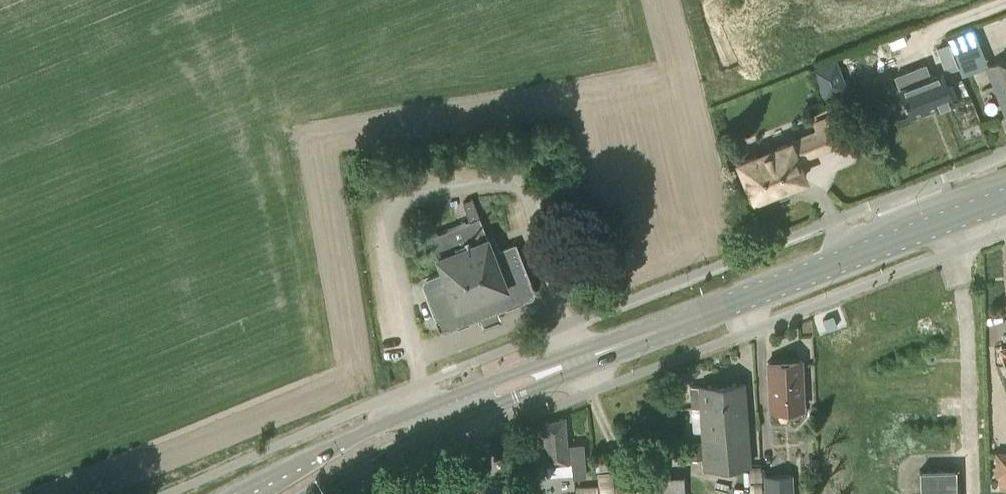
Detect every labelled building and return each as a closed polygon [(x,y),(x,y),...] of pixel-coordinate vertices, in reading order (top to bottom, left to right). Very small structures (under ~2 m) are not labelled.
[(959,67),(949,44),(937,48),(946,72),(959,67)] [(986,65),(1005,116),(1005,57),(986,65)] [(942,72),(931,77),(926,64),(896,76),(900,88),(910,115),(935,105),(937,110),(954,104),(942,72)] [(847,76),(824,85),(829,98),(852,89),(847,76)] [(817,131),(739,162),(753,198),(772,190),(776,198),(787,194),(784,186),(804,178),(796,159),(836,143),(826,119),(814,124),(817,131)] [(498,317),(495,309),(531,295),(532,292),(514,246),(494,254),(480,217),(429,236),(444,274),(426,281),(424,285),(441,327),(445,329),(480,315),(483,323),(498,317)] [(770,409),(775,409),(803,408),(801,360),(767,362),(770,409)] [(701,406),(704,441),(705,458),(706,468),(748,465),(742,382),(690,386),(692,407),(701,406)] [(567,446),(564,417),(543,424),(546,465),(547,476),(572,474),(571,463),(572,463),(573,478),(585,477),(583,445),(567,446)] [(705,458),(704,441),(689,442),(690,460),(705,458)] [(995,450),(995,476),(1005,476),(1005,450),(995,450)] [(956,485),(956,469),(919,470),(920,493),(956,493),(956,485)] [(651,493),(686,493),(685,471),(650,472),(651,493)] [(792,475),(766,476),(767,493),(793,493),(792,475)]
